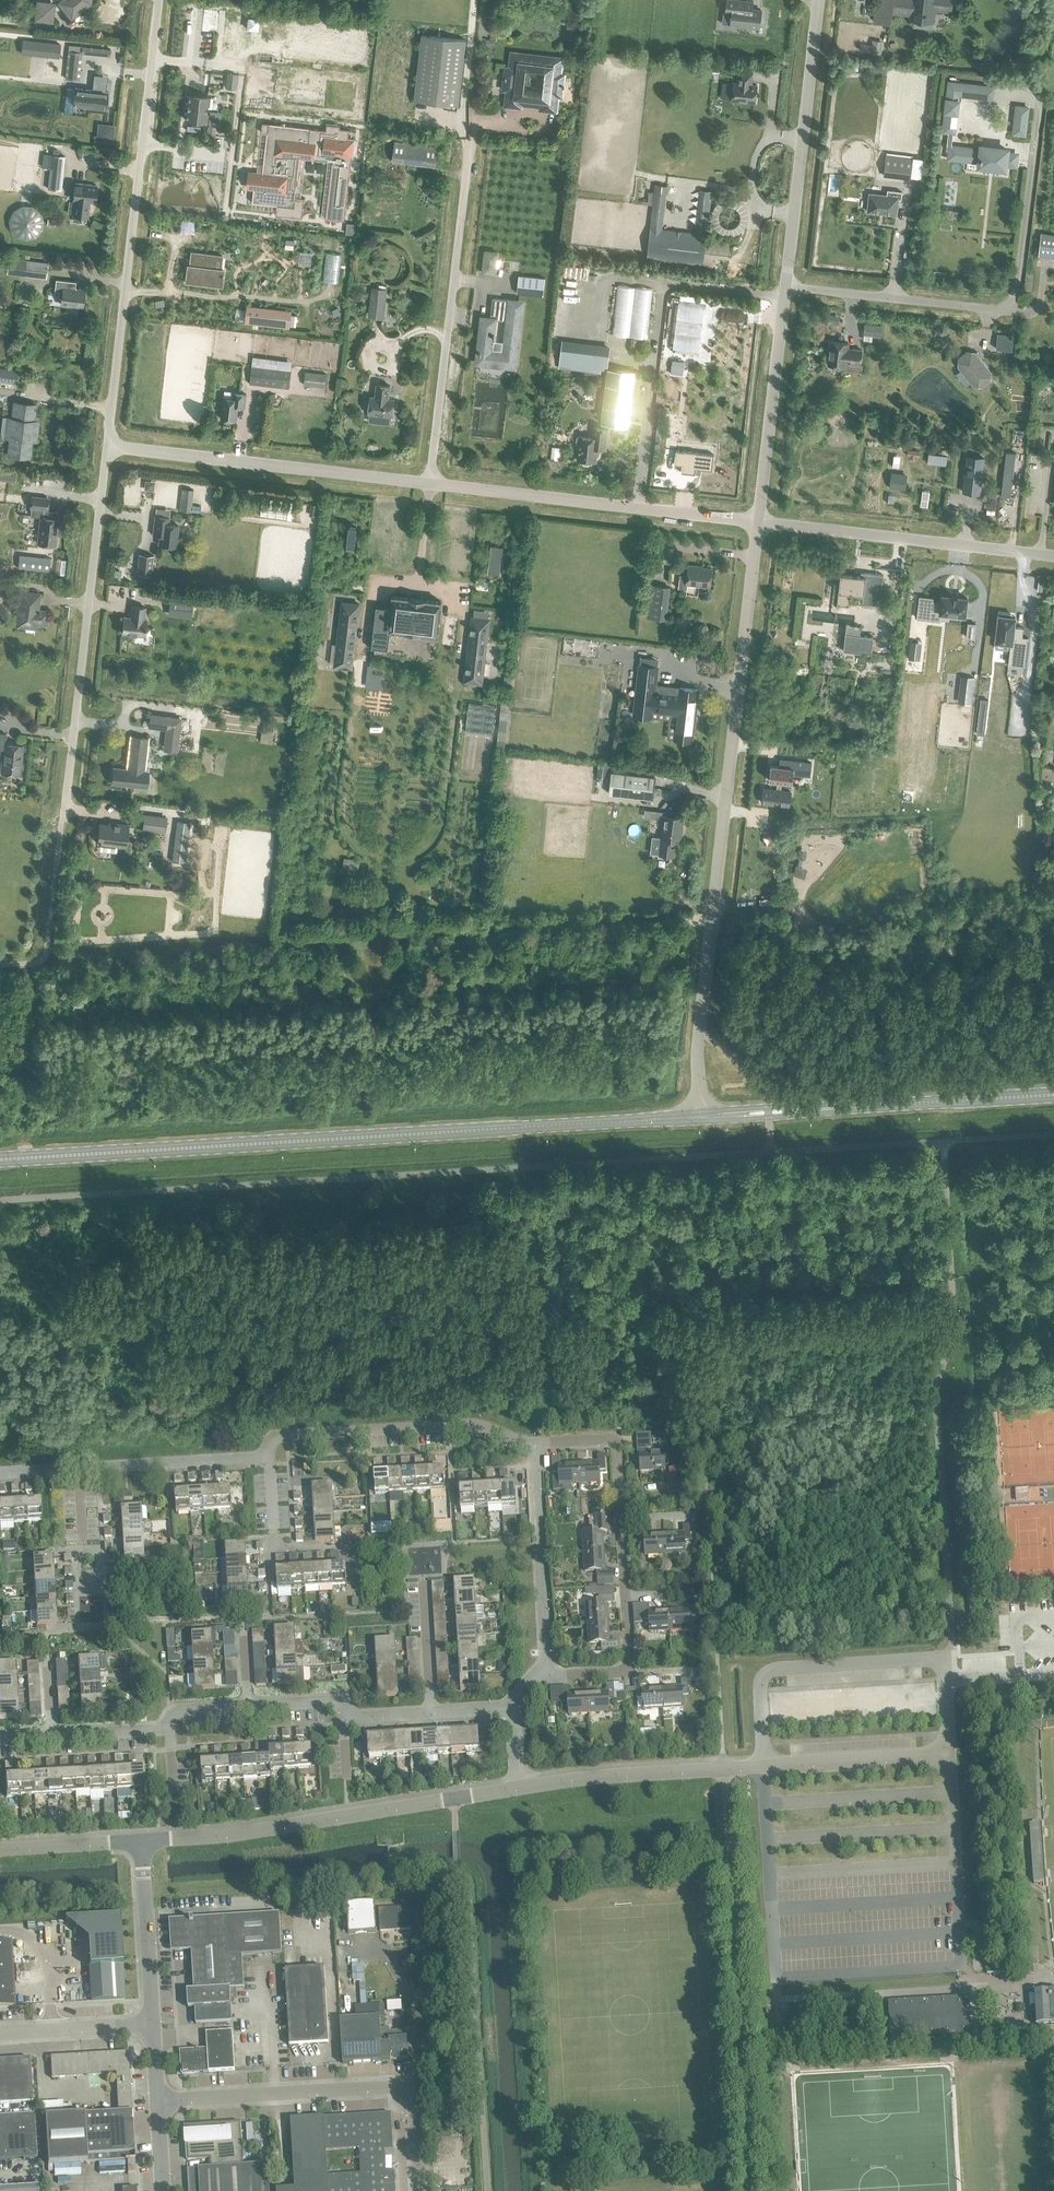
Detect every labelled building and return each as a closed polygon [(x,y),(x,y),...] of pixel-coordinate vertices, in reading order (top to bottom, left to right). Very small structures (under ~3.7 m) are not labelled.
[(59,1),(71,16),(88,2),(88,0),(61,0),(59,1)] [(759,28),(758,33),(761,10),(752,9),(751,7),(749,7),(750,2),(753,2),(753,1),(742,0),(727,0),(724,24),(759,28)] [(874,20),(890,22),(891,12),(911,14),(912,0),(877,0),(874,20)] [(910,22),(913,27),(932,29),(932,21),(926,20),(926,15),(928,15),(928,12),(927,12),(927,8),(934,9),(951,11),(952,0),(912,0),(911,14),(910,19),(910,22)] [(37,19),(53,21),(55,4),(39,2),(37,19)] [(414,100),(458,105),(465,39),(422,34),(414,100)] [(23,40),(22,46),(24,47),(24,51),(32,52),(32,57),(36,57),(47,58),(48,51),(59,52),(60,44),(23,40)] [(872,40),(870,52),(881,54),(883,41),(872,40)] [(81,53),(88,54),(109,57),(110,50),(88,48),(82,47),(81,53)] [(65,78),(76,79),(77,66),(80,66),(81,53),(68,51),(65,78)] [(540,110),(557,112),(559,96),(563,97),(565,74),(562,73),(563,58),(511,51),(509,67),(505,67),(503,90),(506,90),(505,106),(522,108),(522,105),(540,107),(540,110)] [(851,62),(850,70),(858,70),(859,63),(851,62)] [(870,64),(869,72),(886,74),(887,66),(870,64)] [(739,72),(738,84),(733,83),(732,100),(755,103),(757,86),(750,85),(750,81),(751,81),(752,73),(739,72)] [(226,88),(235,89),(237,75),(228,74),(226,88)] [(947,100),(958,101),(959,95),(982,98),(983,86),(949,82),(947,100)] [(73,105),(84,107),(105,109),(107,92),(75,88),(73,105)] [(189,94),(186,119),(205,122),(208,96),(189,94)] [(1013,134),(1024,135),(1028,107),(1016,106),(1013,134)] [(943,131),(954,133),(957,112),(945,111),(943,131)] [(253,190),(252,202),(277,205),(276,211),(276,215),(282,216),(302,218),(304,198),(296,197),(300,158),(300,157),(328,160),(332,161),(325,218),(345,221),(352,157),(353,146),(347,146),(348,137),(349,129),(340,128),(340,126),(327,124),(326,130),(310,128),(268,123),(267,132),(262,172),(262,173),(256,173),(253,190)] [(208,126),(207,137),(214,138),(215,127),(208,126)] [(392,158),(436,164),(438,147),(395,141),(392,158)] [(950,157),(980,161),(979,165),(1004,168),(1005,164),(1012,165),(1014,155),(1006,154),(1006,149),(982,146),(981,151),(951,147),(950,157)] [(45,154),(43,168),(50,168),(48,188),(61,190),(65,156),(51,155),(45,154)] [(884,174),(910,177),(913,158),(886,154),(884,174)] [(75,183),(73,200),(74,200),(73,215),(88,217),(89,202),(95,202),(96,185),(75,183)] [(655,184),(651,223),(657,224),(661,194),(666,194),(667,186),(655,184)] [(673,242),(673,236),(650,233),(646,259),(703,265),(712,191),(705,190),(699,239),(682,237),(681,243),(673,242)] [(898,199),(901,199),(902,192),(887,190),(887,196),(870,194),(868,211),(896,215),(898,199)] [(13,210),(9,219),(10,229),(16,237),(25,240),(34,238),(41,231),(43,221),(40,212),(32,206),(22,205),(13,210)] [(482,273),(495,274),(498,252),(485,251),(482,273)] [(217,268),(218,255),(191,252),(190,265),(189,265),(188,269),(187,269),(185,282),(209,285),(210,281),(223,283),(224,269),(217,268)] [(300,252),(299,265),(311,266),(312,253),(300,252)] [(48,263),(26,260),(9,258),(7,271),(46,276),(48,263)] [(519,275),(517,294),(543,297),(545,278),(519,275)] [(61,304),(82,307),(84,290),(75,289),(74,287),(75,281),(56,279),(54,291),(58,291),(58,296),(59,298),(61,298),(61,304)] [(370,314),(383,315),(386,289),(373,288),(370,314)] [(490,316),(490,319),(491,319),(490,325),(482,324),(478,360),(488,361),(488,363),(503,365),(504,363),(515,364),(522,306),(510,304),(510,300),(508,300),(493,298),(490,316)] [(338,308),(332,311),(335,317),(341,314),(338,308)] [(236,309),(235,320),(246,321),(246,322),(289,327),(289,325),(291,314),(271,312),(270,318),(259,317),(260,311),(247,309),(247,310),(247,311),(236,309)] [(864,332),(881,334),(882,325),(865,323),(864,332)] [(630,347),(641,348),(642,340),(631,339),(630,347)] [(997,339),(996,348),(1012,350),(1013,341),(997,339)] [(562,340),(560,364),(607,370),(610,346),(562,340)] [(862,350),(848,348),(848,343),(830,341),(828,364),(832,365),(832,367),(833,368),(839,369),(841,368),(841,366),(846,366),(846,363),(860,364),(862,350)] [(975,384),(981,385),(989,379),(989,373),(974,354),(968,353),(960,359),(959,365),(975,384)] [(250,383),(289,388),(291,369),(252,365),(250,383)] [(17,382),(18,370),(0,368),(0,380),(17,382)] [(601,423),(628,426),(634,372),(608,368),(601,423)] [(304,385),(325,387),(326,374),(306,372),(304,385)] [(370,396),(368,413),(392,416),(394,399),(388,398),(390,385),(377,384),(375,397),(370,396)] [(698,394),(698,401),(702,407),(709,407),(715,403),(716,396),(711,390),(704,389),(698,394)] [(238,406),(245,407),(246,394),(233,393),(233,398),(224,397),(221,419),(236,420),(238,406)] [(8,454),(29,457),(35,405),(14,402),(8,454)] [(597,449),(598,443),(606,444),(608,428),(594,427),(592,437),(580,436),(579,436),(577,438),(576,442),(578,444),(579,444),(578,450),(580,450),(578,460),(582,460),(582,461),(584,464),(588,464),(590,462),(590,461),(594,462),(595,452),(597,452),(597,449)] [(676,450),(674,464),(682,465),(681,472),(695,474),(695,473),(696,468),(701,469),(712,470),(714,454),(698,453),(698,452),(684,450),(684,451),(676,450)] [(1006,452),(1001,497),(1010,498),(1016,453),(1006,452)] [(967,456),(963,491),(980,493),(984,458),(967,456)] [(182,489),(180,511),(191,512),(192,499),(191,498),(192,490),(182,489)] [(58,519),(46,517),(47,509),(48,498),(31,496),(30,507),(31,507),(30,516),(41,517),(37,543),(55,545),(58,519)] [(262,498),(260,515),(292,520),(294,502),(262,498)] [(178,525),(168,524),(169,517),(155,516),(153,535),(159,536),(158,545),(176,547),(178,525)] [(349,526),(346,549),(354,550),(357,526),(349,526)] [(490,543),(487,571),(498,572),(501,544),(490,543)] [(140,554),(138,573),(151,575),(153,555),(140,554)] [(42,557),(40,570),(49,571),(50,558),(42,557)] [(680,574),(678,588),(687,589),(687,584),(699,586),(699,588),(700,590),(706,591),(709,589),(709,587),(710,587),(712,568),(702,567),(702,568),(698,568),(698,566),(688,565),(687,575),(680,574)] [(862,603),(875,605),(877,587),(882,588),(883,575),(861,572),(860,576),(840,574),(837,601),(849,602),(850,593),(863,595),(862,603)] [(651,585),(647,617),(664,619),(668,587),(651,585)] [(47,611),(37,610),(36,609),(37,605),(38,605),(39,594),(21,592),(17,625),(35,627),(36,623),(46,625),(47,611)] [(920,596),(917,618),(930,620),(939,621),(940,615),(950,616),(964,618),(965,615),(967,598),(957,597),(951,596),(942,595),(941,602),(933,601),(934,598),(920,596)] [(420,599),(414,599),(414,598),(393,596),(391,608),(376,606),(371,647),(388,649),(390,629),(410,631),(416,632),(437,635),(441,602),(420,599)] [(169,612),(190,615),(192,602),(170,599),(169,612)] [(335,665),(351,667),(359,604),(342,602),(335,665)] [(122,633),(145,636),(146,619),(144,619),(145,607),(132,606),(131,614),(132,614),(131,618),(123,617),(122,633)] [(999,615),(996,641),(1011,643),(1008,664),(1024,665),(1028,637),(1022,636),(1023,628),(1014,627),(1015,617),(1012,616),(1012,614),(1000,613),(1000,615),(999,615)] [(465,681),(481,683),(483,667),(489,619),(472,617),(467,665),(465,681)] [(968,623),(966,637),(974,638),(976,624),(968,623)] [(676,626),(673,632),(680,637),(684,631),(676,626)] [(843,651),(871,654),(873,636),(845,633),(843,651)] [(911,641),(908,658),(919,660),(922,643),(911,641)] [(702,654),(702,661),(711,662),(711,654),(702,654)] [(640,664),(634,715),(652,717),(652,710),(677,713),(674,739),(692,741),(695,715),(696,715),(698,705),(696,705),(698,690),(680,688),(679,695),(655,693),(658,667),(640,664)] [(968,677),(965,703),(971,704),(974,678),(968,677)] [(503,690),(502,700),(509,701),(511,691),(503,690)] [(166,729),(165,736),(170,737),(168,750),(176,751),(181,718),(151,714),(149,727),(166,729)] [(3,759),(1,772),(5,773),(7,775),(13,776),(15,774),(19,774),(23,745),(5,743),(6,734),(0,733),(0,758),(3,759)] [(114,767),(112,783),(133,786),(135,769),(144,770),(148,738),(131,736),(128,769),(114,767)] [(764,788),(762,802),(789,806),(791,791),(781,790),(782,781),(792,782),(793,774),(805,775),(806,763),(812,763),(786,760),(785,766),(779,766),(770,765),(769,780),(777,781),(776,789),(764,788)] [(598,763),(596,773),(606,774),(608,764),(598,763)] [(609,793),(652,798),(655,776),(611,771),(609,793)] [(144,816),(143,829),(165,832),(166,819),(144,816)] [(653,837),(651,853),(675,856),(677,840),(680,840),(683,817),(673,816),(673,818),(664,817),(662,838),(653,837)] [(174,864),(185,865),(190,822),(179,820),(174,864)] [(97,841),(99,841),(99,843),(100,845),(114,847),(115,845),(125,846),(128,825),(113,824),(113,825),(99,824),(97,841)] [(798,857),(796,865),(802,867),(804,859),(798,857)] [(637,1442),(638,1457),(639,1457),(640,1471),(665,1469),(664,1452),(647,1453),(647,1447),(650,1447),(650,1440),(637,1441),(637,1442)] [(580,1463),(578,1463),(579,1483),(599,1482),(598,1470),(605,1470),(604,1454),(597,1454),(597,1462),(585,1463),(585,1462),(580,1463)] [(579,1483),(578,1463),(577,1463),(571,1463),(571,1464),(559,1465),(558,1456),(551,1457),(552,1473),(559,1473),(559,1477),(553,1477),(554,1491),(560,1490),(560,1484),(579,1483)] [(681,1468),(669,1468),(669,1483),(681,1482),(681,1468)] [(443,1470),(429,1471),(430,1490),(444,1489),(444,1490),(443,1470)] [(429,1471),(415,1472),(416,1491),(430,1490),(429,1471)] [(415,1472),(402,1473),(403,1492),(416,1491),(415,1472)] [(389,1493),(388,1473),(374,1474),(375,1494),(375,1493),(389,1493)] [(402,1473),(388,1473),(389,1493),(403,1492),(402,1473)] [(312,1485),(313,1499),(332,1498),(331,1484),(332,1484),(312,1485)] [(514,1485),(500,1486),(502,1505),(515,1504),(515,1505),(516,1505),(514,1484),(514,1485)] [(500,1486),(487,1487),(488,1506),(502,1505),(500,1486)] [(487,1487),(473,1488),(474,1507),(488,1506),(487,1487)] [(474,1507),(473,1488),(459,1488),(460,1508),(461,1508),(461,1507),(474,1507)] [(1007,1489),(1008,1503),(1026,1501),(1025,1488),(1007,1489)] [(230,1490),(216,1491),(217,1510),(231,1509),(231,1510),(232,1510),(230,1489),(230,1490)] [(203,1491),(189,1492),(190,1511),(204,1511),(203,1491)] [(216,1491),(203,1491),(204,1511),(217,1510),(216,1491)] [(190,1511),(189,1492),(175,1493),(175,1492),(176,1513),(177,1513),(177,1512),(190,1511)] [(313,1499),(314,1513),(333,1511),(332,1498),(313,1499)] [(39,1502),(26,1502),(27,1521),(40,1521),(41,1521),(40,1501),(39,1501),(39,1502)] [(26,1502),(12,1503),(13,1522),(27,1521),(26,1502)] [(0,1504),(0,1523),(13,1522),(12,1503),(0,1504)] [(122,1508),(123,1521),(142,1520),(141,1507),(142,1507),(142,1506),(122,1507),(122,1508)] [(314,1513),(315,1526),(334,1525),(333,1511),(314,1513)] [(582,1532),(583,1551),(603,1550),(603,1549),(603,1543),(602,1543),(602,1531),(610,1530),(609,1515),(593,1516),(594,1531),(582,1532)] [(123,1521),(124,1535),(143,1534),(142,1520),(123,1521)] [(665,1534),(664,1534),(665,1554),(684,1553),(683,1541),(690,1540),(689,1524),(682,1525),(683,1533),(670,1534),(670,1533),(665,1533),(665,1534)] [(334,1525),(315,1526),(316,1540),(315,1540),(315,1541),(335,1539),(334,1525)] [(665,1554),(664,1534),(662,1534),(662,1533),(656,1534),(657,1534),(644,1535),(644,1527),(637,1527),(638,1543),(644,1543),(645,1555),(665,1554)] [(124,1535),(125,1549),(144,1548),(143,1534),(124,1535)] [(14,1548),(14,1540),(3,1540),(3,1549),(14,1548)] [(226,1545),(226,1558),(246,1557),(245,1544),(245,1543),(225,1544),(225,1545),(226,1545)] [(144,1548),(125,1549),(126,1562),(125,1563),(145,1562),(145,1561),(144,1548)] [(603,1550),(583,1551),(584,1571),(596,1570),(597,1577),(603,1577),(613,1576),(612,1569),(604,1569),(603,1557),(604,1557),(604,1551),(603,1551),(603,1550)] [(33,1557),(34,1570),(53,1569),(52,1556),(53,1556),(53,1555),(32,1556),(32,1557),(33,1557)] [(226,1558),(227,1572),(246,1571),(246,1557),(226,1558)] [(345,1566),(331,1567),(333,1586),(346,1585),(346,1586),(345,1566)] [(331,1567),(318,1568),(319,1587),(333,1586),(331,1567)] [(318,1568),(304,1569),(305,1588),(319,1587),(318,1568)] [(34,1570),(35,1584),(54,1583),(53,1569),(34,1570)] [(291,1588),(290,1569),(277,1570),(276,1570),(277,1590),(278,1590),(278,1589),(291,1588)] [(304,1569),(290,1569),(291,1588),(305,1588),(304,1569)] [(227,1572),(228,1586),(247,1585),(246,1571),(227,1572)] [(454,1581),(455,1594),(474,1593),(473,1579),(474,1579),(453,1580),(454,1581)] [(35,1584),(35,1598),(54,1597),(54,1583),(35,1584)] [(247,1585),(228,1586),(229,1599),(228,1599),(228,1600),(249,1599),(249,1598),(248,1598),(247,1585)] [(455,1594),(456,1608),(475,1607),(474,1593),(455,1594)] [(586,1604),(587,1623),(607,1622),(607,1621),(608,1621),(607,1615),(606,1603),(614,1602),(614,1595),(598,1596),(598,1603),(586,1604)] [(35,1598),(36,1611),(55,1610),(54,1597),(35,1598)] [(670,1610),(668,1610),(669,1630),(689,1629),(688,1617),(695,1617),(694,1600),(687,1601),(687,1609),(675,1610),(675,1609),(669,1610),(670,1610)] [(669,1630),(668,1610),(667,1610),(661,1610),(661,1611),(649,1611),(648,1603),(641,1604),(642,1617),(642,1620),(649,1619),(650,1631),(669,1630)] [(456,1608),(457,1621),(476,1620),(475,1607),(456,1608)] [(55,1610),(36,1611),(37,1625),(36,1625),(36,1626),(57,1624),(56,1624),(55,1610)] [(457,1621),(457,1635),(476,1634),(476,1620),(457,1621)] [(607,1622),(587,1623),(589,1643),(601,1642),(601,1649),(617,1648),(617,1641),(608,1641),(608,1629),(608,1623),(607,1623),(607,1622)] [(275,1629),(275,1642),(294,1641),(294,1628),(294,1627),(274,1628),(274,1629),(275,1629)] [(174,1629),(166,1629),(166,1638),(169,1638),(169,1632),(174,1632),(174,1629)] [(192,1634),(193,1647),(212,1646),(211,1633),(212,1633),(212,1632),(192,1633),(192,1634)] [(457,1635),(458,1649),(477,1648),(476,1634),(457,1635)] [(375,1641),(376,1654),(395,1653),(394,1640),(395,1640),(395,1639),(375,1640),(375,1641)] [(275,1642),(276,1656),(295,1655),(294,1641),(275,1642)] [(193,1647),(194,1661),(213,1660),(212,1646),(193,1647)] [(458,1649),(459,1663),(478,1662),(477,1648),(458,1649)] [(601,1659),(600,1652),(584,1653),(584,1660),(601,1659)] [(376,1654),(377,1668),(396,1667),(395,1653),(376,1654)] [(276,1656),(277,1670),(296,1669),(295,1655),(276,1656)] [(78,1659),(79,1672),(98,1671),(97,1658),(98,1658),(98,1657),(77,1658),(77,1659),(78,1659)] [(194,1661),(195,1675),(214,1674),(213,1660),(194,1661)] [(15,1676),(15,1663),(15,1662),(0,1663),(0,1677),(15,1676)] [(459,1663),(460,1677),(479,1675),(478,1662),(459,1663)] [(377,1668),(378,1682),(397,1680),(396,1667),(377,1668)] [(296,1669),(277,1670),(278,1683),(277,1683),(277,1684),(304,1682),(303,1668),(296,1669)] [(79,1672),(80,1686),(99,1685),(98,1671),(79,1672)] [(214,1674),(195,1675),(196,1688),(195,1688),(195,1689),(215,1688),(215,1687),(214,1687),(214,1674)] [(479,1675),(460,1677),(461,1690),(460,1690),(460,1691),(480,1690),(480,1689),(479,1675)] [(16,1690),(15,1676),(0,1677),(0,1691),(16,1690)] [(663,1688),(661,1688),(663,1708),(682,1707),(681,1695),(688,1694),(687,1678),(680,1679),(681,1687),(668,1688),(668,1687),(663,1687),(663,1688)] [(397,1680),(378,1682),(379,1695),(378,1695),(378,1696),(398,1695),(398,1694),(397,1680)] [(663,1708),(661,1688),(660,1688),(654,1688),(642,1689),(642,1681),(634,1682),(635,1698),(642,1697),(643,1709),(663,1708)] [(589,1693),(587,1693),(588,1712),(608,1711),(607,1699),(614,1699),(613,1683),(606,1683),(607,1691),(594,1692),(589,1692),(589,1693)] [(80,1686),(80,1700),(99,1699),(99,1685),(80,1686)] [(588,1712),(587,1693),(586,1693),(586,1692),(580,1693),(568,1694),(567,1686),(560,1686),(561,1702),(568,1702),(569,1714),(588,1712)] [(17,1704),(16,1690),(0,1691),(0,1705),(17,1704)] [(99,1699),(80,1700),(81,1713),(80,1713),(80,1714),(101,1713),(101,1712),(100,1712),(99,1699)] [(0,1705),(0,1719),(19,1718),(18,1717),(17,1704),(0,1705)] [(477,1731),(464,1732),(465,1751),(478,1750),(479,1750),(478,1730),(477,1730),(477,1731)] [(450,1732),(436,1733),(437,1752),(451,1752),(450,1732)] [(464,1732),(450,1732),(451,1752),(465,1751),(464,1732)] [(436,1733),(422,1734),(424,1753),(437,1752),(436,1733)] [(422,1734),(409,1735),(410,1754),(424,1753),(422,1734)] [(409,1735),(395,1736),(396,1755),(410,1754),(409,1735)] [(395,1736),(381,1737),(382,1756),(396,1755),(395,1736)] [(382,1756),(381,1737),(368,1738),(368,1737),(362,1737),(363,1758),(369,1757),(382,1756)] [(310,1748),(297,1748),(298,1767),(311,1767),(312,1767),(311,1747),(310,1747),(310,1748)] [(297,1748),(283,1749),(284,1768),(298,1767),(297,1748)] [(269,1750),(269,1758),(270,1758),(270,1769),(271,1769),(284,1768),(283,1749),(270,1750),(269,1750)] [(270,1758),(269,1758),(256,1759),(257,1778),(271,1777),(271,1778),(271,1769),(270,1769),(270,1758)] [(256,1759),(242,1760),(244,1779),(257,1778),(256,1759)] [(242,1760),(229,1761),(230,1780),(244,1779),(242,1760)] [(229,1761),(215,1762),(216,1781),(230,1780),(229,1761)] [(216,1781),(215,1762),(201,1763),(201,1762),(202,1782),(216,1781)] [(142,1769),(129,1770),(130,1789),(143,1788),(143,1789),(144,1789),(143,1768),(142,1768),(142,1769)] [(129,1770),(115,1771),(116,1790),(130,1789),(129,1770)] [(101,1771),(88,1772),(89,1791),(102,1790),(101,1771)] [(115,1771),(101,1771),(102,1790),(116,1790),(115,1771)] [(88,1772),(74,1773),(75,1792),(89,1791),(88,1772)] [(74,1773),(60,1774),(61,1793),(75,1792),(74,1773)] [(60,1774),(46,1775),(47,1794),(61,1793),(60,1774)] [(46,1775),(33,1776),(34,1795),(47,1794),(46,1775)] [(20,1796),(19,1776),(5,1777),(6,1797),(7,1797),(7,1796),(20,1796)] [(33,1776),(19,1776),(20,1796),(34,1795),(33,1776)] [(130,1789),(116,1790),(117,1799),(130,1798),(130,1795),(130,1789)] [(248,1810),(260,1809),(259,1802),(259,1799),(247,1801),(248,1810)] [(247,1811),(245,1801),(231,1802),(233,1813),(247,1811)] [(1050,1876),(1050,1869),(1045,1869),(1043,1836),(1047,1836),(1047,1828),(1042,1829),(1042,1820),(1038,1820),(1039,1823),(1030,1824),(1034,1883),(1043,1883),(1043,1886),(1046,1886),(1046,1877),(1050,1876)] [(346,1903),(348,1934),(376,1932),(374,1901),(346,1903)] [(398,1930),(411,1930),(409,1907),(378,1909),(380,1932),(389,1931),(389,1929),(394,1929),(398,1930)] [(242,1955),(281,1953),(279,1913),(189,1918),(189,1922),(172,1923),(174,1951),(191,1950),(193,1990),(187,1991),(187,1996),(187,2002),(188,2002),(188,2007),(195,2007),(196,2024),(232,2021),(230,1989),(244,1988),(242,1955)] [(122,1964),(121,1939),(87,1941),(89,1967),(122,1964)] [(15,2006),(11,1941),(0,1941),(0,2007),(15,2006)] [(284,1969),(289,2045),(328,2043),(324,1967),(284,1969)] [(1035,1993),(1035,1992),(1034,1992),(1036,2026),(1037,2026),(1037,2025),(1053,2024),(1053,1992),(1035,1993)] [(969,2013),(968,1997),(968,1996),(956,1997),(956,1998),(954,1998),(954,1997),(953,1997),(888,2001),(889,2017),(890,2017),(890,2022),(889,2022),(890,2038),(970,2033),(971,2033),(970,2017),(969,2017),(968,2017),(968,2013),(969,2013)] [(382,2061),(380,2027),(379,2016),(340,2019),(343,2063),(382,2061)] [(389,2027),(380,2027),(382,2061),(390,2060),(408,2059),(406,2030),(389,2030),(389,2027)] [(196,2049),(180,2050),(181,2073),(235,2070),(233,2030),(206,2032),(207,2049),(198,2049),(198,2047),(196,2047),(196,2049)] [(118,2113),(131,2112),(130,2086),(127,2086),(127,2081),(130,2081),(128,2052),(47,2057),(49,2078),(100,2075),(100,2074),(115,2073),(118,2113)] [(32,2102),(29,2058),(0,2060),(0,2104),(32,2102)] [(131,2112),(118,2113),(106,2114),(42,2117),(45,2165),(134,2159),(131,2112)] [(301,2118),(290,2119),(291,2130),(294,2187),(276,2189),(276,2190),(395,2190),(395,2188),(395,2186),(394,2180),(394,2179),(394,2177),(394,2176),(394,2174),(394,2173),(394,2171),(385,2171),(385,2170),(385,2164),(385,2162),(384,2156),(384,2154),(384,2148),(384,2147),(392,2146),(392,2144),(392,2140),(392,2139),(391,2137),(391,2131),(391,2129),(391,2122),(390,2120),(390,2114),(390,2112),(371,2114),(365,2114),(362,2114),(357,2115),(344,2115),(336,2116),(312,2117),(301,2118)] [(209,2158),(209,2167),(243,2165),(240,2121),(185,2125),(186,2153),(187,2160),(209,2158)] [(36,2158),(34,2123),(0,2125),(0,2160),(36,2158)] [(126,2160),(127,2174),(134,2173),(134,2160),(126,2160)] [(243,2165),(209,2167),(187,2169),(189,2190),(270,2190),(268,2164),(243,2165)]
